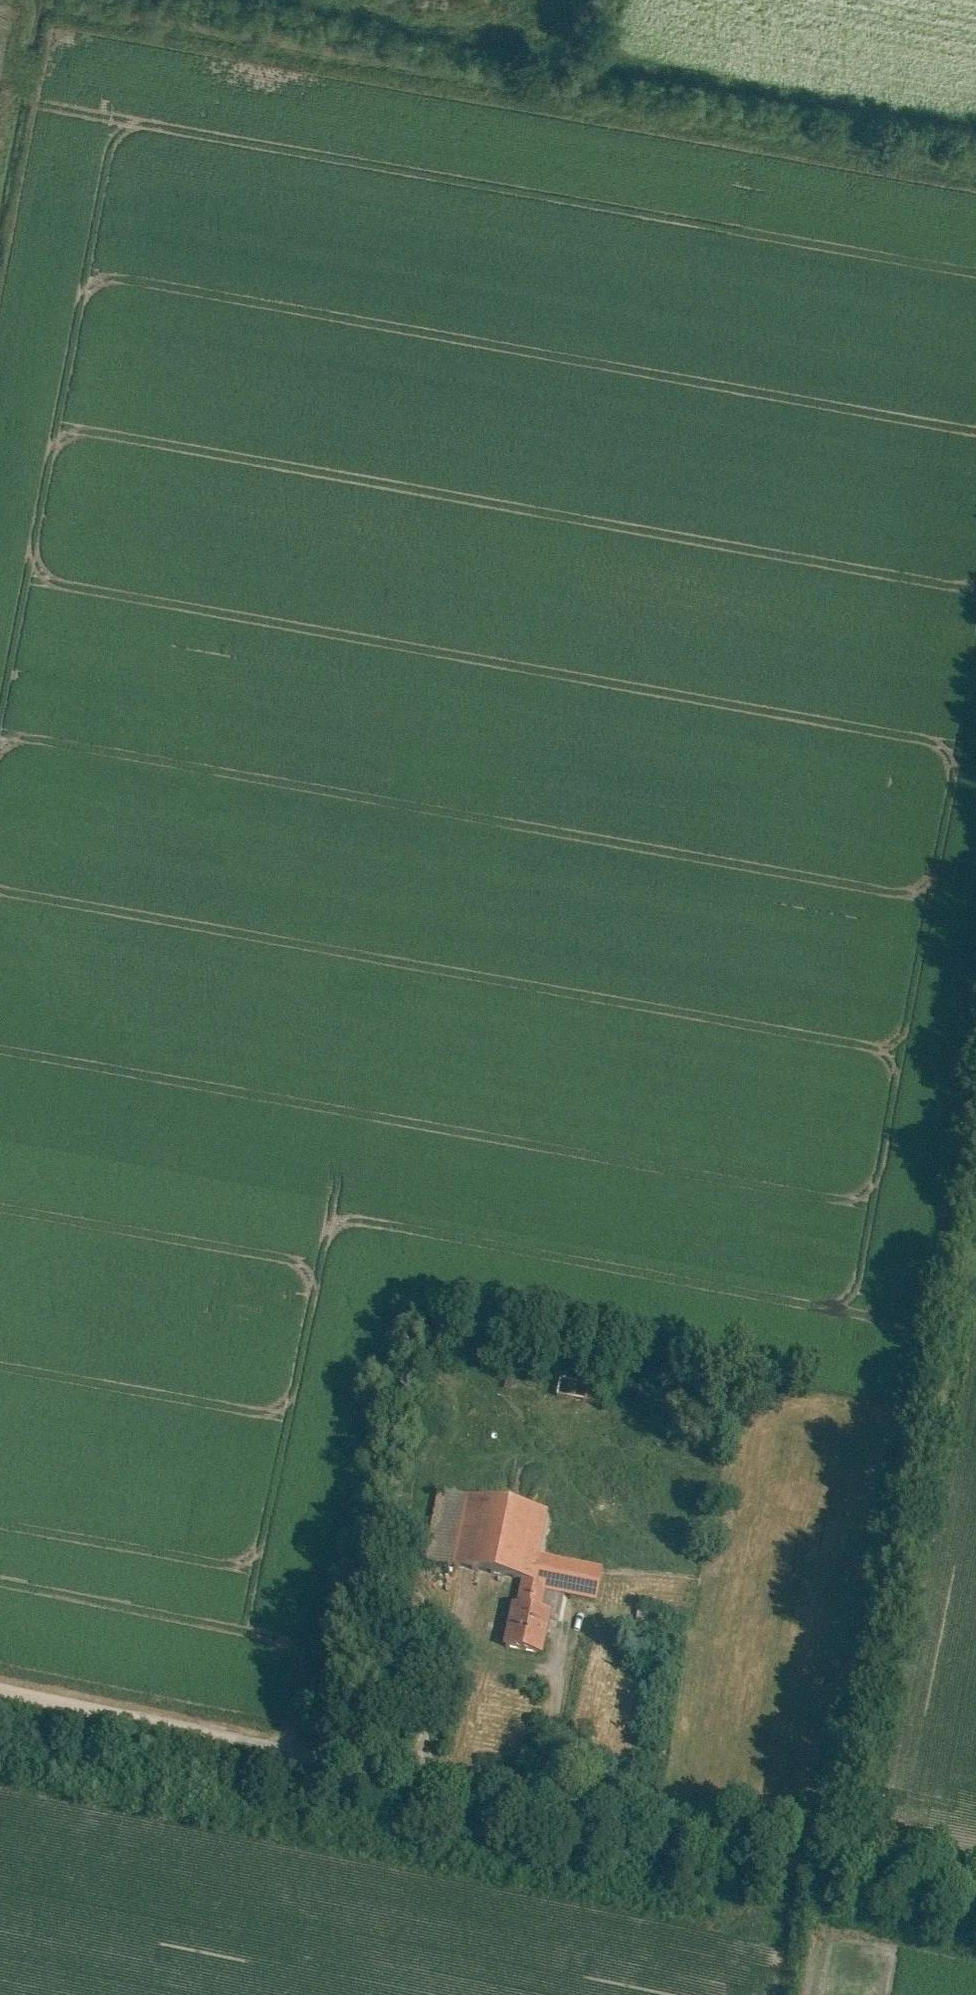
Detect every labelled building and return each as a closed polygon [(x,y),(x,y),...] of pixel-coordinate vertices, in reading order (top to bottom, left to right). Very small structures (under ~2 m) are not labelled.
[(508,1607),(500,1650),(545,1659),(554,1613),(545,1611),(548,1598),(596,1607),(604,1569),(543,1558),(552,1513),(437,1491),(423,1561),(524,1581),(518,1609),(508,1607)]
